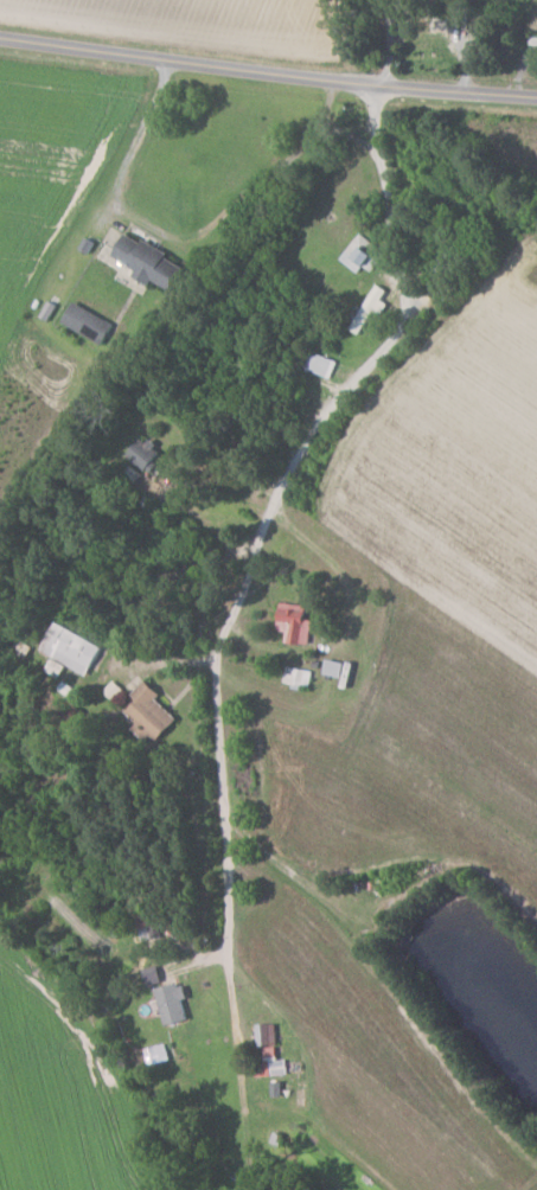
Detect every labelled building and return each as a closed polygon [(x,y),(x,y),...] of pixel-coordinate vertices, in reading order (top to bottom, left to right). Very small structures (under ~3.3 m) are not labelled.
[(116,256),(137,266),(133,275),(152,284),(154,280),(174,290),(185,266),(169,258),(171,253),(128,232),(116,256)] [(359,274),(371,260),(376,265),(386,254),(362,233),(341,258),(359,274)] [(351,329),(361,335),(375,312),(382,316),(389,303),(383,299),(389,290),(378,283),(351,329)] [(338,361),(312,351),(306,368),(332,378),(338,361)] [(150,471),(164,451),(142,435),(128,455),(150,471)] [(286,643),(312,644),(313,619),(308,619),(308,604),(281,603),(280,631),(287,631),(286,643)] [(87,676),(103,647),(58,622),(42,650),(87,676)] [(310,687),(314,671),(288,666),(285,682),(310,687)] [(128,712),(139,723),(134,728),(152,746),(180,716),(145,682),(133,694),(140,700),(128,712)] [(157,990),(167,1026),(190,1019),(184,1000),(190,999),(185,982),(157,990)] [(260,1046),(278,1045),(276,1023),(259,1024),(260,1046)] [(271,1076),(288,1074),(287,1059),(278,1060),(277,1046),(268,1047),(271,1076)]
